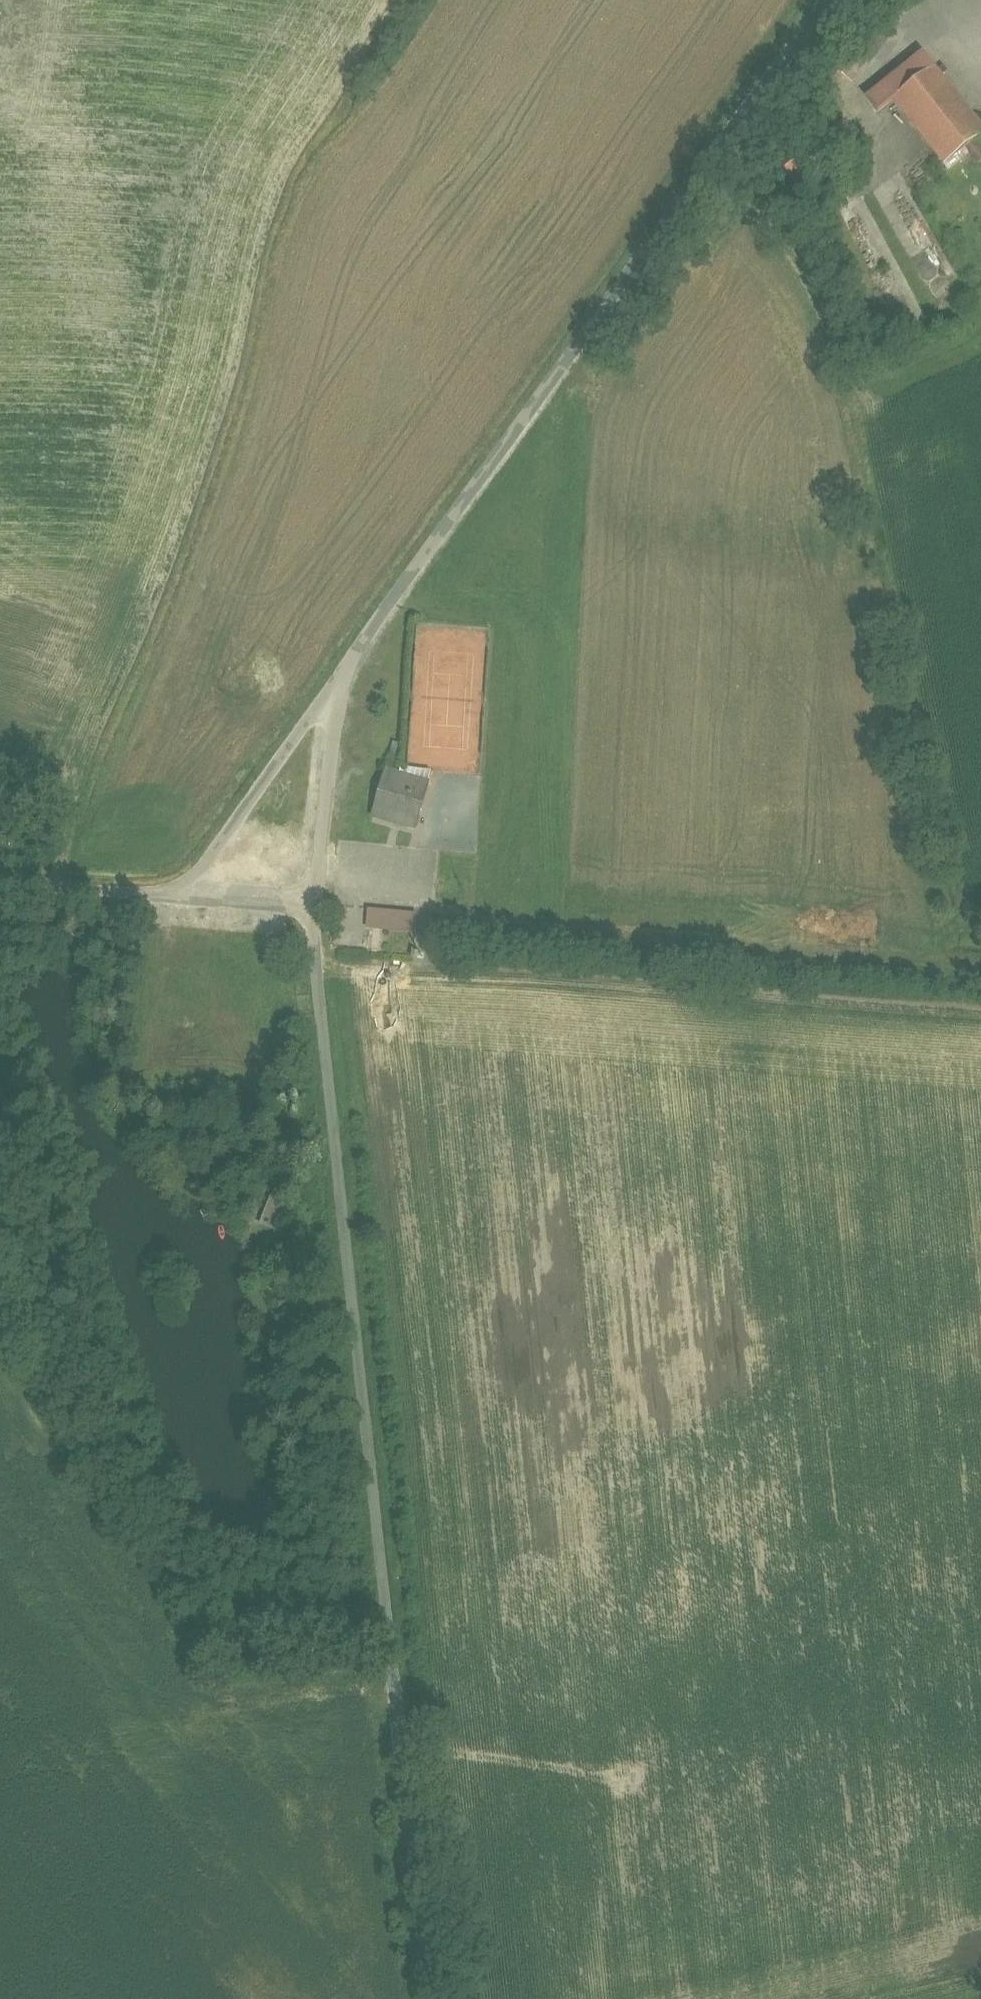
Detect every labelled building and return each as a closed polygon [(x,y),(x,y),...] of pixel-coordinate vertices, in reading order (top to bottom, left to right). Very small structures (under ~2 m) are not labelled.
[(889,110),(931,76),(920,62),(861,109),(872,123),(889,110)] [(931,76),(889,110),(940,175),(980,143),(980,139),(931,76)] [(796,195),(855,146),(835,122),(776,171),(796,195)] [(414,840),(425,789),(402,784),(387,781),(379,780),(371,818),(368,831),(388,835),(395,836),(414,840)] [(418,916),(367,912),(365,933),(416,937),(418,916)]
